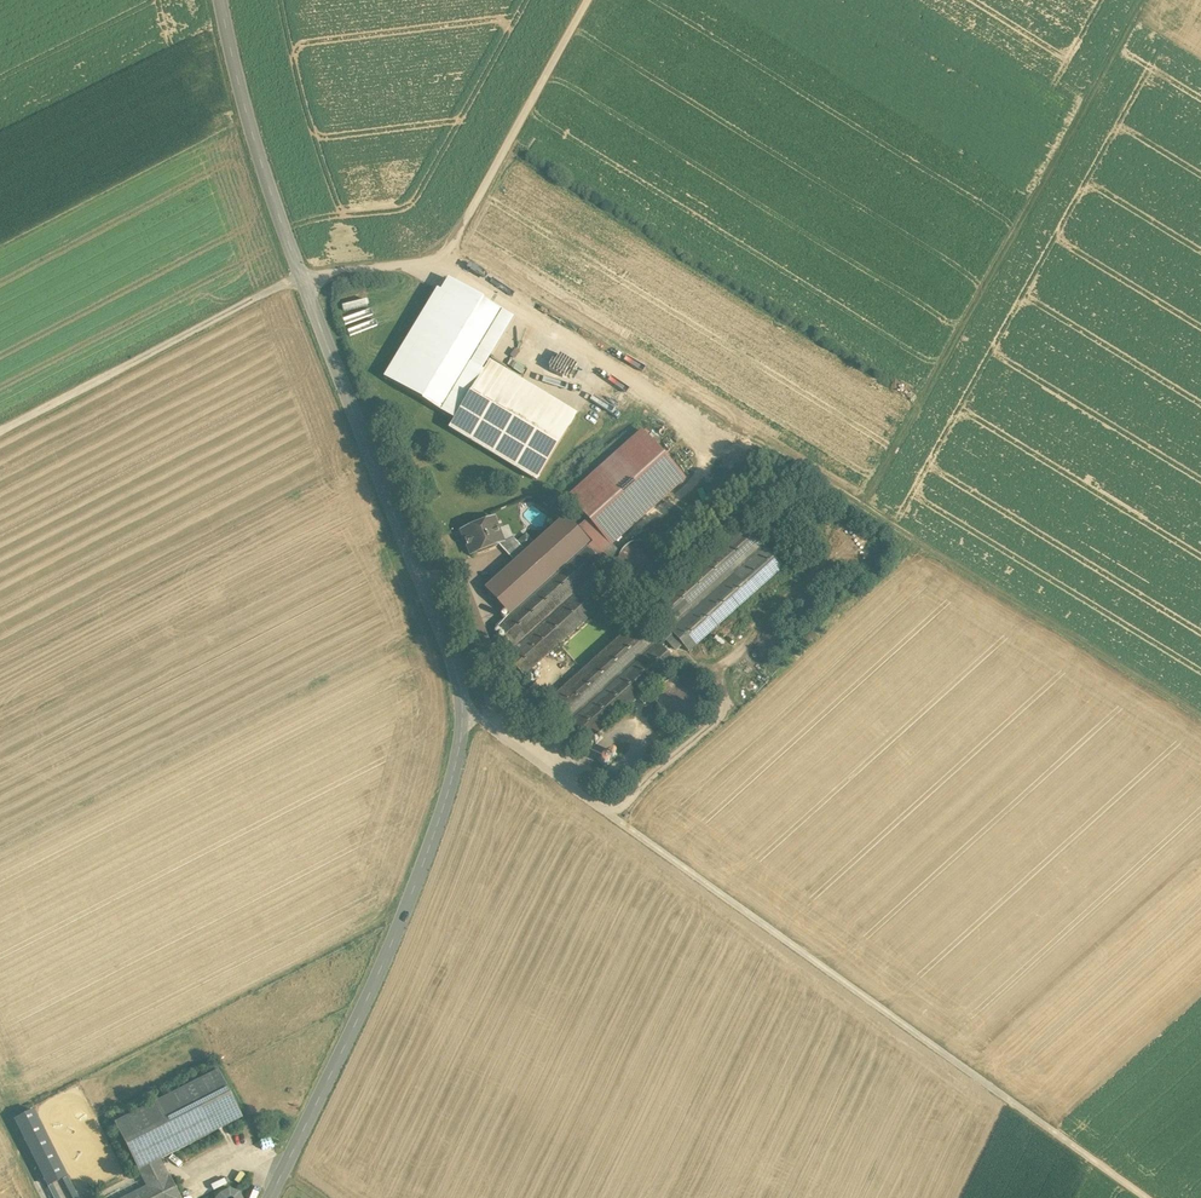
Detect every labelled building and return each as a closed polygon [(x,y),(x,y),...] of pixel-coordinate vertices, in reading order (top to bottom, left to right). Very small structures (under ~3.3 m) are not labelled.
[(384,379),(453,421),(481,374),(515,319),(449,279),(442,292),(438,290),(384,379)] [(552,379),(592,396),(601,374),(561,357),(552,379)] [(569,427),(481,374),(453,421),(448,429),(536,482),(569,427)] [(643,433),(569,500),(589,520),(581,528),(595,543),(589,549),(608,570),(611,567),(600,556),(685,480),(643,433)] [(515,563),(486,589),(510,617),(587,547),(591,544),(566,517),(526,553),(515,563)] [(495,520),(483,525),(479,523),(476,525),(474,528),(463,532),(472,556),(484,551),(487,552),(490,552),(491,548),(500,545),(504,544),(503,542),(495,520)] [(747,526),(717,553),(734,572),(738,576),(755,595),(784,569),(747,526)] [(526,553),(514,539),(503,542),(504,544),(500,545),(515,563),(526,553)] [(659,572),(661,564),(659,556),(654,549),(648,545),(640,543),(632,545),(625,550),(621,556),(619,564),(621,572),(626,579),(632,583),(640,585),(648,583),(655,578),(659,572)] [(510,617),(497,629),(502,635),(511,644),(517,651),(599,576),(600,577),(608,570),(589,549),(587,547),(510,617)] [(717,553),(652,611),(666,627),(669,630),(734,572),(717,553)] [(666,627),(653,639),(656,642),(659,646),(660,645),(660,646),(667,640),(678,652),(684,647),(672,634),(738,576),(734,572),(669,630),(666,627)] [(517,651),(508,659),(525,678),(616,595),(600,577),(599,576),(517,651)] [(738,576),(672,634),(684,647),(689,653),(755,595),(738,576)] [(639,623),(548,704),(565,723),(656,642),(653,639),(639,623)] [(511,644),(502,635),(498,639),(501,641),(497,645),(500,649),(504,645),(507,648),(511,644)] [(659,646),(576,719),(577,720),(569,727),(585,746),(677,664),(660,646),(660,645),(659,646)] [(701,710),(702,702),(700,693),(696,686),(688,682),(680,680),(672,682),(665,687),(660,694),(658,702),(660,710),(665,718),(672,722),(680,724),(689,722),(696,717),(701,710)] [(601,734),(586,747),(590,752),(605,739),(601,734)] [(218,1072),(114,1125),(138,1171),(242,1118),(218,1072)] [(47,1187),(68,1177),(35,1108),(14,1118),(47,1187)] [(164,1169),(143,1180),(146,1188),(152,1197),(181,1197),(169,1176),(168,1176),(164,1169)] [(126,1197),(152,1197),(146,1188),(126,1197)]
